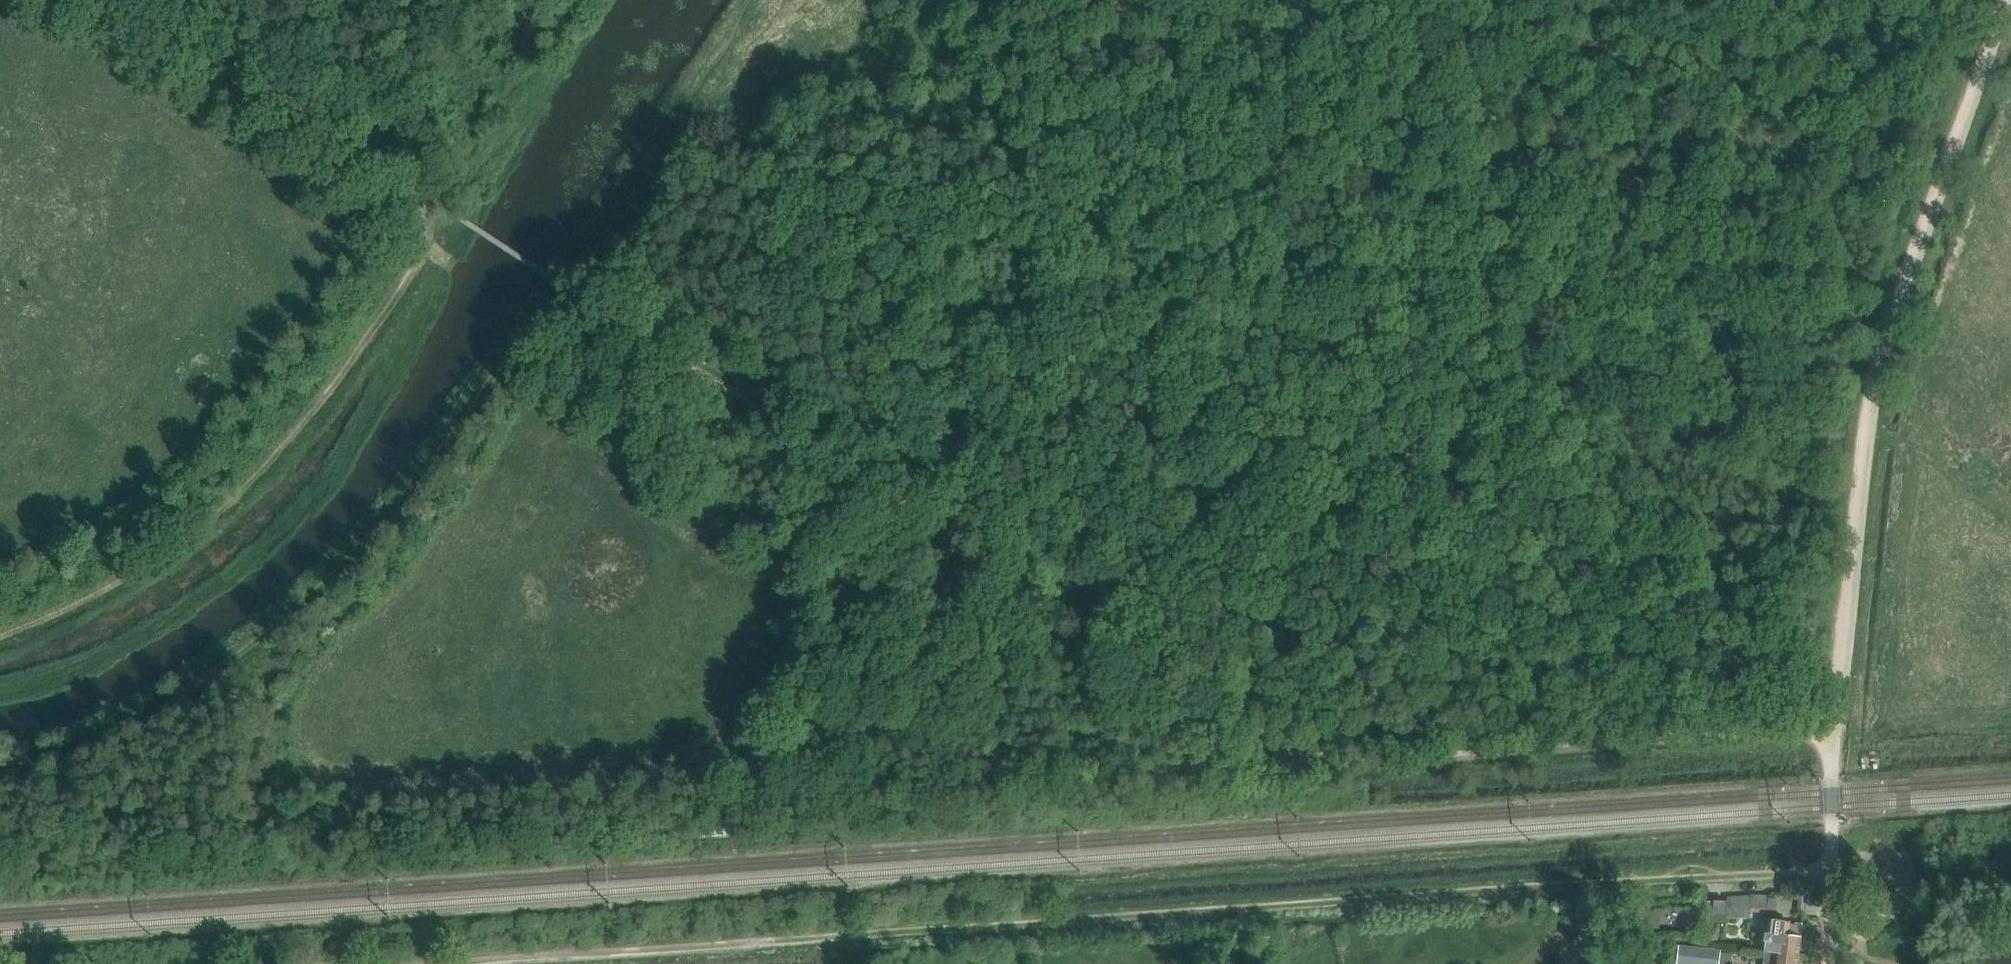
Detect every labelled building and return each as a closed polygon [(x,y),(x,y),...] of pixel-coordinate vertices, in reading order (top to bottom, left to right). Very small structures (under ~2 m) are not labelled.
[(702,822),(703,836),(732,835),(731,820),(702,822)] [(1751,895),(1751,909),(1767,910),(1768,898),(1768,896),(1751,895)] [(1726,900),(1725,917),(1738,917),(1738,896),(1726,897),(1726,900)] [(1768,898),(1767,909),(1775,910),(1776,899),(1768,898)] [(1696,899),(1696,908),(1713,908),(1713,899),(1696,899)] [(1767,932),(1764,954),(1797,958),(1802,926),(1786,924),(1786,921),(1771,919),(1770,933),(1767,932)] [(1732,953),(1681,947),(1679,963),(1686,963),(1730,963),(1732,953)] [(1764,954),(1763,963),(1796,963),(1797,958),(1764,954)]
